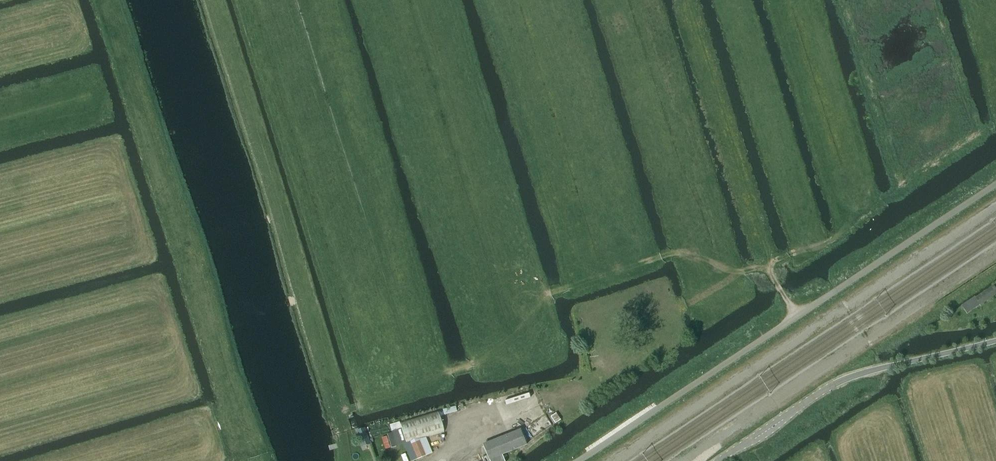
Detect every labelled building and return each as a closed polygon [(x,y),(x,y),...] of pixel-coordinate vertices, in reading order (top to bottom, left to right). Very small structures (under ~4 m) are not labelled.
[(976,298),(981,305),(995,295),(995,288),(994,285),(976,298)] [(407,445),(411,444),(420,442),(420,441),(443,434),(437,412),(401,424),(407,445)] [(364,428),(356,431),(362,447),(368,445),(366,440),(368,439),(364,428)] [(502,455),(525,445),(519,429),(482,444),(486,455),(481,458),(483,460),(504,460),(502,455)] [(420,442),(411,444),(417,459),(425,456),(420,442)]
